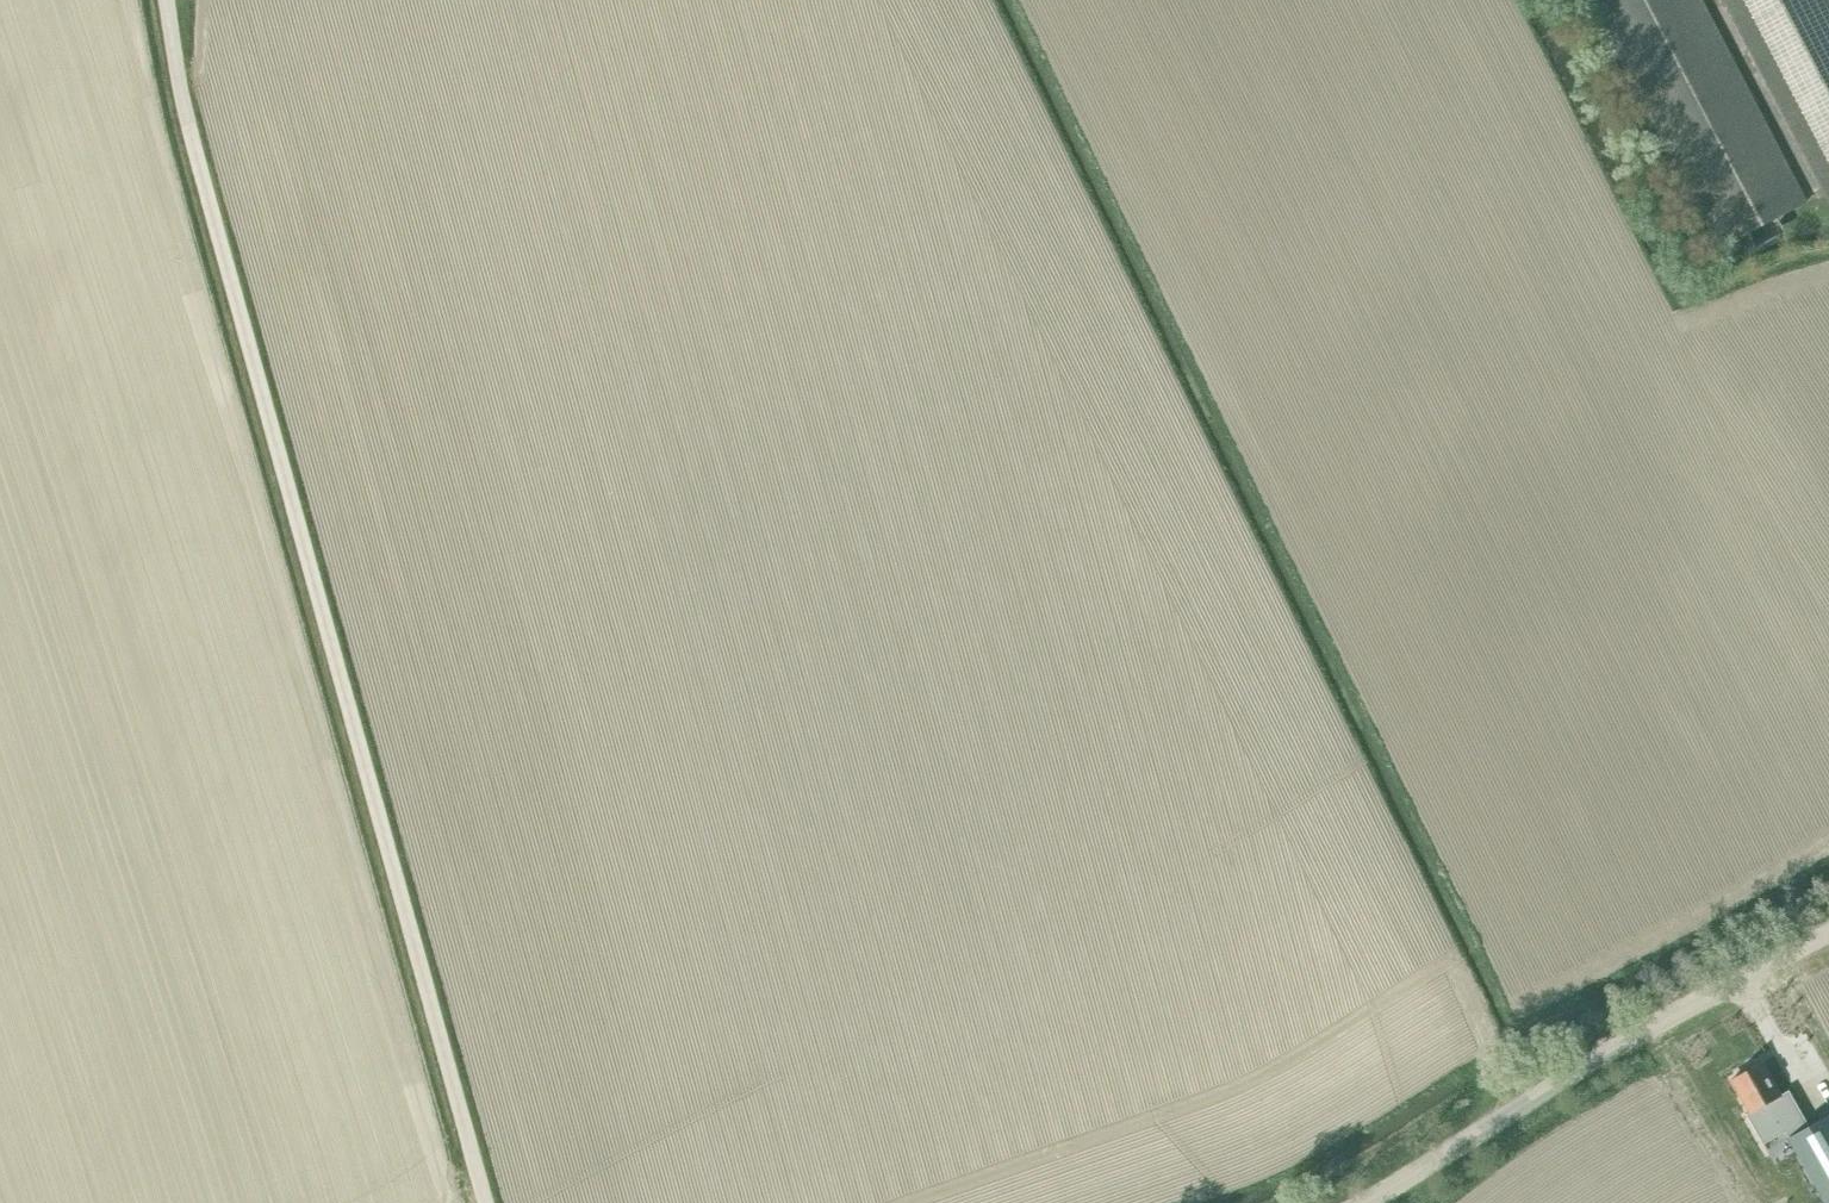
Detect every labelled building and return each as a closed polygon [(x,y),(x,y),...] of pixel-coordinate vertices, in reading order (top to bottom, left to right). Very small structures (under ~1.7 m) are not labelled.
[(1719,250),(1749,234),(1758,230),(1778,219),(1809,203),(1703,0),(1589,0),(1719,250)] [(1826,197),(1828,204),(1828,0),(1723,0),(1826,197)] [(1732,1079),(1743,1098),(1741,1099),(1749,1113),(1747,1115),(1763,1144),(1785,1132),(1825,1202),(1828,1202),(1828,1116),(1810,1127),(1789,1091),(1779,1096),(1761,1063),(1732,1079)]
